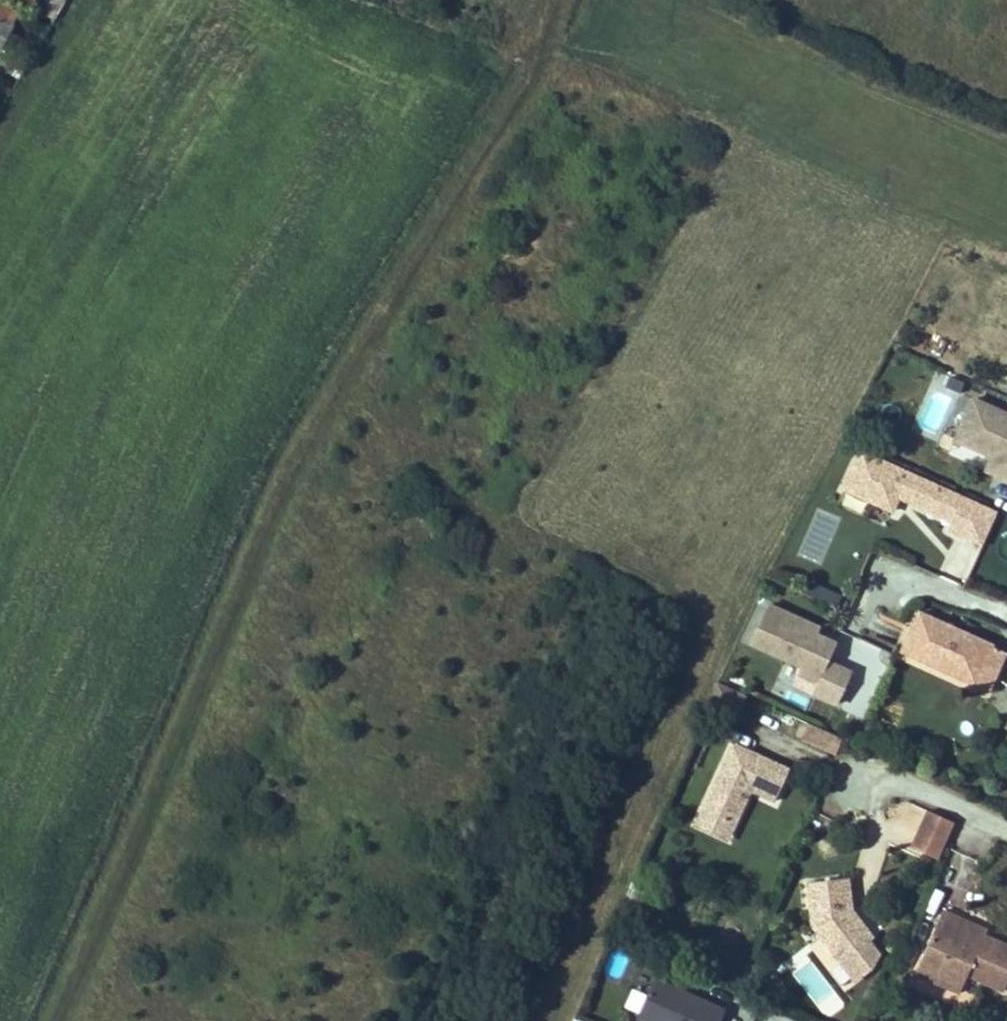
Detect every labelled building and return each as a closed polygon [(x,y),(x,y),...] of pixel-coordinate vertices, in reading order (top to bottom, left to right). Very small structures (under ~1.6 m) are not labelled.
[(13,26),(20,11),(0,0),(0,20),(13,26)] [(66,0),(52,0),(44,13),(55,19),(66,0)] [(0,20),(0,51),(13,26),(0,20)] [(918,423),(952,437),(958,424),(943,418),(951,398),(931,390),(918,423)] [(973,399),(955,440),(992,457),(986,471),(1006,480),(1006,414),(973,399)] [(998,511),(863,450),(845,490),(893,511),(899,497),(953,521),(950,530),(983,545),(998,511)] [(804,593),(834,607),(839,595),(809,582),(804,593)] [(808,622),(764,602),(746,640),(796,663),(793,671),(813,680),(808,690),(833,701),(847,671),(823,660),(832,641),(804,629),(808,622)] [(919,612),(902,651),(977,685),(995,646),(919,612)] [(995,646),(977,685),(990,691),(1006,653),(1006,652),(995,646)] [(745,694),(717,682),(705,709),(733,721),(745,694)] [(841,738),(808,724),(801,739),(835,753),(841,738)] [(788,769),(734,744),(696,825),(728,840),(750,790),(774,800),(788,769)] [(942,856),(956,824),(929,813),(915,844),(942,856)] [(872,936),(852,909),(849,879),(807,884),(812,926),(840,961),(872,936)] [(943,912),(914,974),(959,994),(967,976),(1003,992),(1006,983),(1006,948),(984,938),(987,932),(943,912)] [(650,1020),(720,1020),(721,1020),(726,1008),(655,975),(637,1015),(650,1020)]
